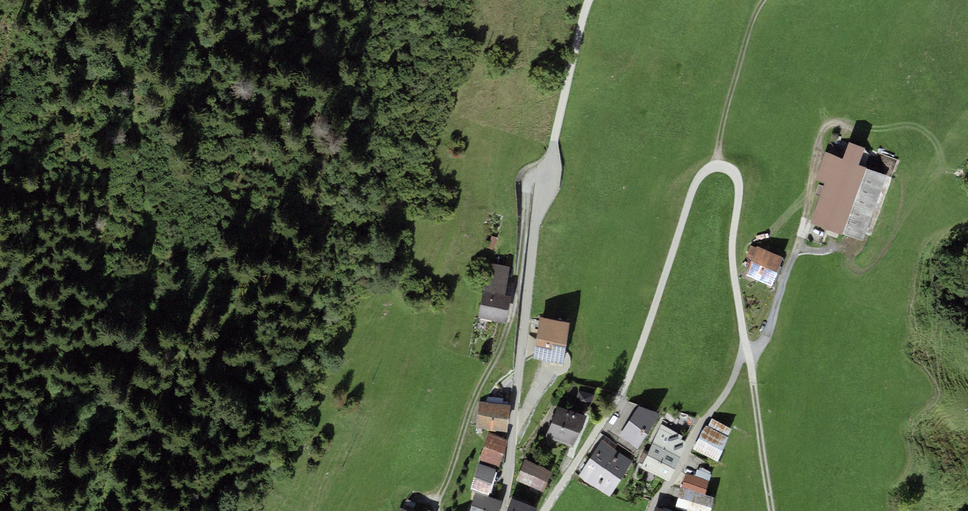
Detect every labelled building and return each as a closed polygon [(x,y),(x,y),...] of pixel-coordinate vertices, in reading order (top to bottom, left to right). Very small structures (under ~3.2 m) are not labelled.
[(863,242),(887,176),(859,165),(865,147),(849,141),(843,159),(835,156),(825,153),(816,179),(825,183),(811,223),(863,242)] [(772,286),(783,257),(757,246),(756,248),(751,246),(746,258),(752,260),(745,276),(772,286)] [(488,263),(478,317),(507,323),(512,297),(505,296),(511,267),(488,263)] [(563,364),(570,323),(539,318),(533,359),(563,364)] [(578,391),(575,403),(590,407),(593,396),(578,391)] [(507,432),(510,405),(479,402),(476,429),(507,432)] [(557,406),(545,437),(574,448),(586,417),(557,406)] [(638,407),(620,435),(638,447),(660,414),(638,407)] [(707,427),(727,437),(732,428),(711,419),(707,427)] [(652,444),(680,458),(687,443),(680,440),(682,436),(661,425),(652,444)] [(717,462),(729,438),(727,437),(707,427),(705,426),(693,451),(717,462)] [(508,440),(489,433),(479,459),(498,466),(508,440)] [(610,496),(632,460),(602,441),(579,477),(610,496)] [(680,458),(652,444),(642,468),(669,481),(680,458)] [(553,472),(524,459),(515,480),(544,492),(553,472)] [(488,494),(495,469),(478,465),(471,489),(488,494)] [(695,476),(710,480),(712,474),(697,470),(695,476)] [(687,473),(682,488),(705,495),(710,480),(695,476),(687,473)] [(681,487),(674,508),(685,510),(710,510),(714,497),(705,495),(682,488),(681,487)] [(476,492),(469,510),(499,510),(502,502),(476,492)] [(536,507),(512,498),(507,510),(535,510),(536,507)]
